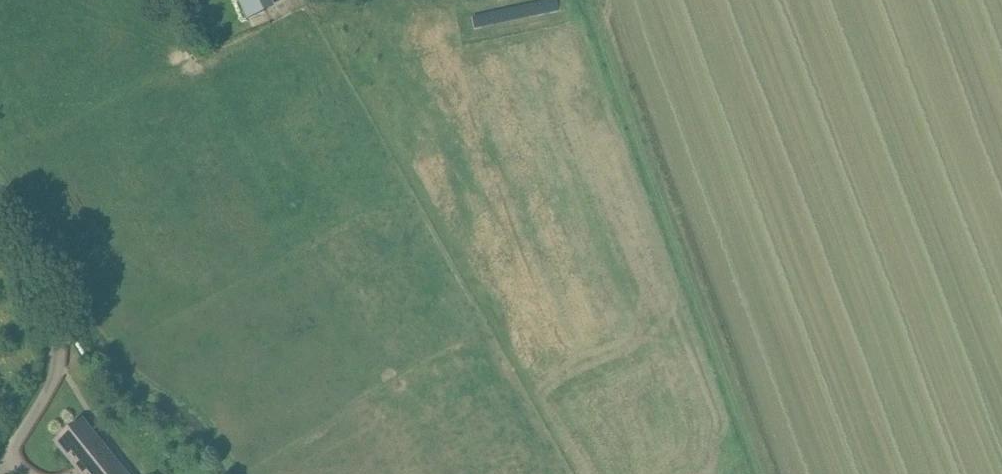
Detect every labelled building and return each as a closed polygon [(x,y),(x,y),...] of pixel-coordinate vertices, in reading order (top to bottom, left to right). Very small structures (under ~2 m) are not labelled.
[(242,7),(239,8),(245,21),(247,19),(265,11),(276,6),(273,0),(239,0),(242,7)] [(95,436),(82,420),(56,441),(82,473),(125,473),(95,436)]
